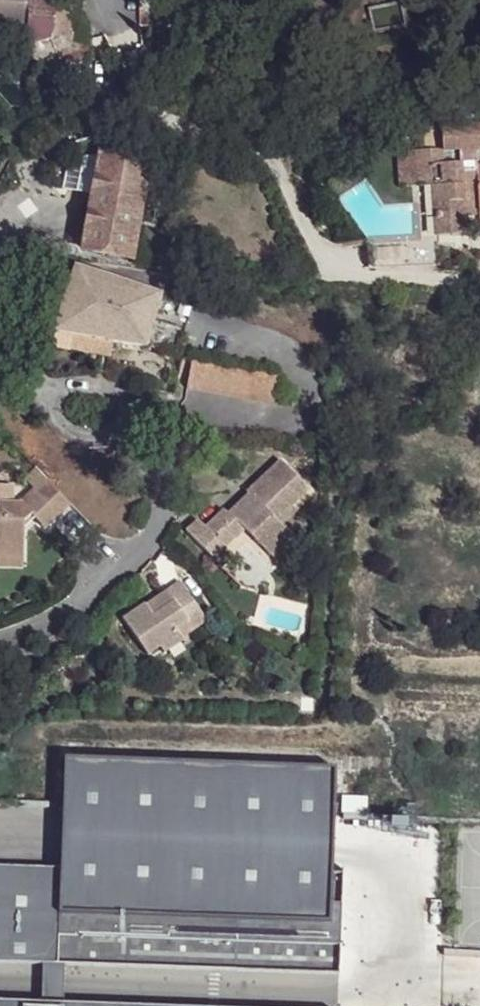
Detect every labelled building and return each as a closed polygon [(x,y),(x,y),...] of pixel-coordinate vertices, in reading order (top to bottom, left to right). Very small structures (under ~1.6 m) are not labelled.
[(28,29),(29,0),(0,0),(0,27),(28,29)] [(27,50),(45,50),(53,49),(58,61),(81,50),(68,13),(65,3),(62,0),(29,0),(28,29),(27,50)] [(439,126),(440,154),(455,154),(455,164),(437,165),(436,238),(463,236),(464,219),(477,218),(475,210),(475,168),(475,153),(479,152),(479,124),(439,126)] [(395,153),(396,187),(429,187),(431,237),(436,238),(437,165),(437,151),(395,153)] [(102,158),(83,250),(131,259),(148,167),(102,158)] [(78,273),(58,332),(143,347),(148,334),(159,297),(78,273)] [(148,334),(143,347),(166,351),(169,338),(148,334)] [(191,357),(186,389),(272,403),(277,371),(191,357)] [(198,522),(189,531),(213,558),(222,551),(217,537),(226,530),(234,538),(244,531),(270,558),(293,537),(284,525),(278,519),(293,505),(309,490),(283,462),(250,492),(253,494),(228,516),(224,513),(206,528),(198,522)] [(52,482),(27,507),(37,517),(42,522),(52,532),(75,506),(52,482)] [(25,562),(27,537),(27,529),(37,517),(27,507),(18,507),(18,490),(0,488),(0,560),(25,562)] [(293,505),(278,519),(284,525),(298,511),(293,505)] [(27,529),(27,537),(42,522),(37,517),(27,529)] [(217,537),(222,551),(234,538),(226,530),(217,537)] [(301,544),(293,537),(270,558),(277,565),(301,544)] [(25,574),(25,562),(0,560),(0,572),(25,574)] [(124,618),(148,656),(161,647),(166,653),(186,640),(178,628),(186,622),(192,633),(206,623),(183,584),(168,595),(173,604),(155,616),(145,605),(124,618)] [(63,757),(60,867),(0,864),(0,960),(338,971),(341,871),(331,871),(334,765),(63,757)]
